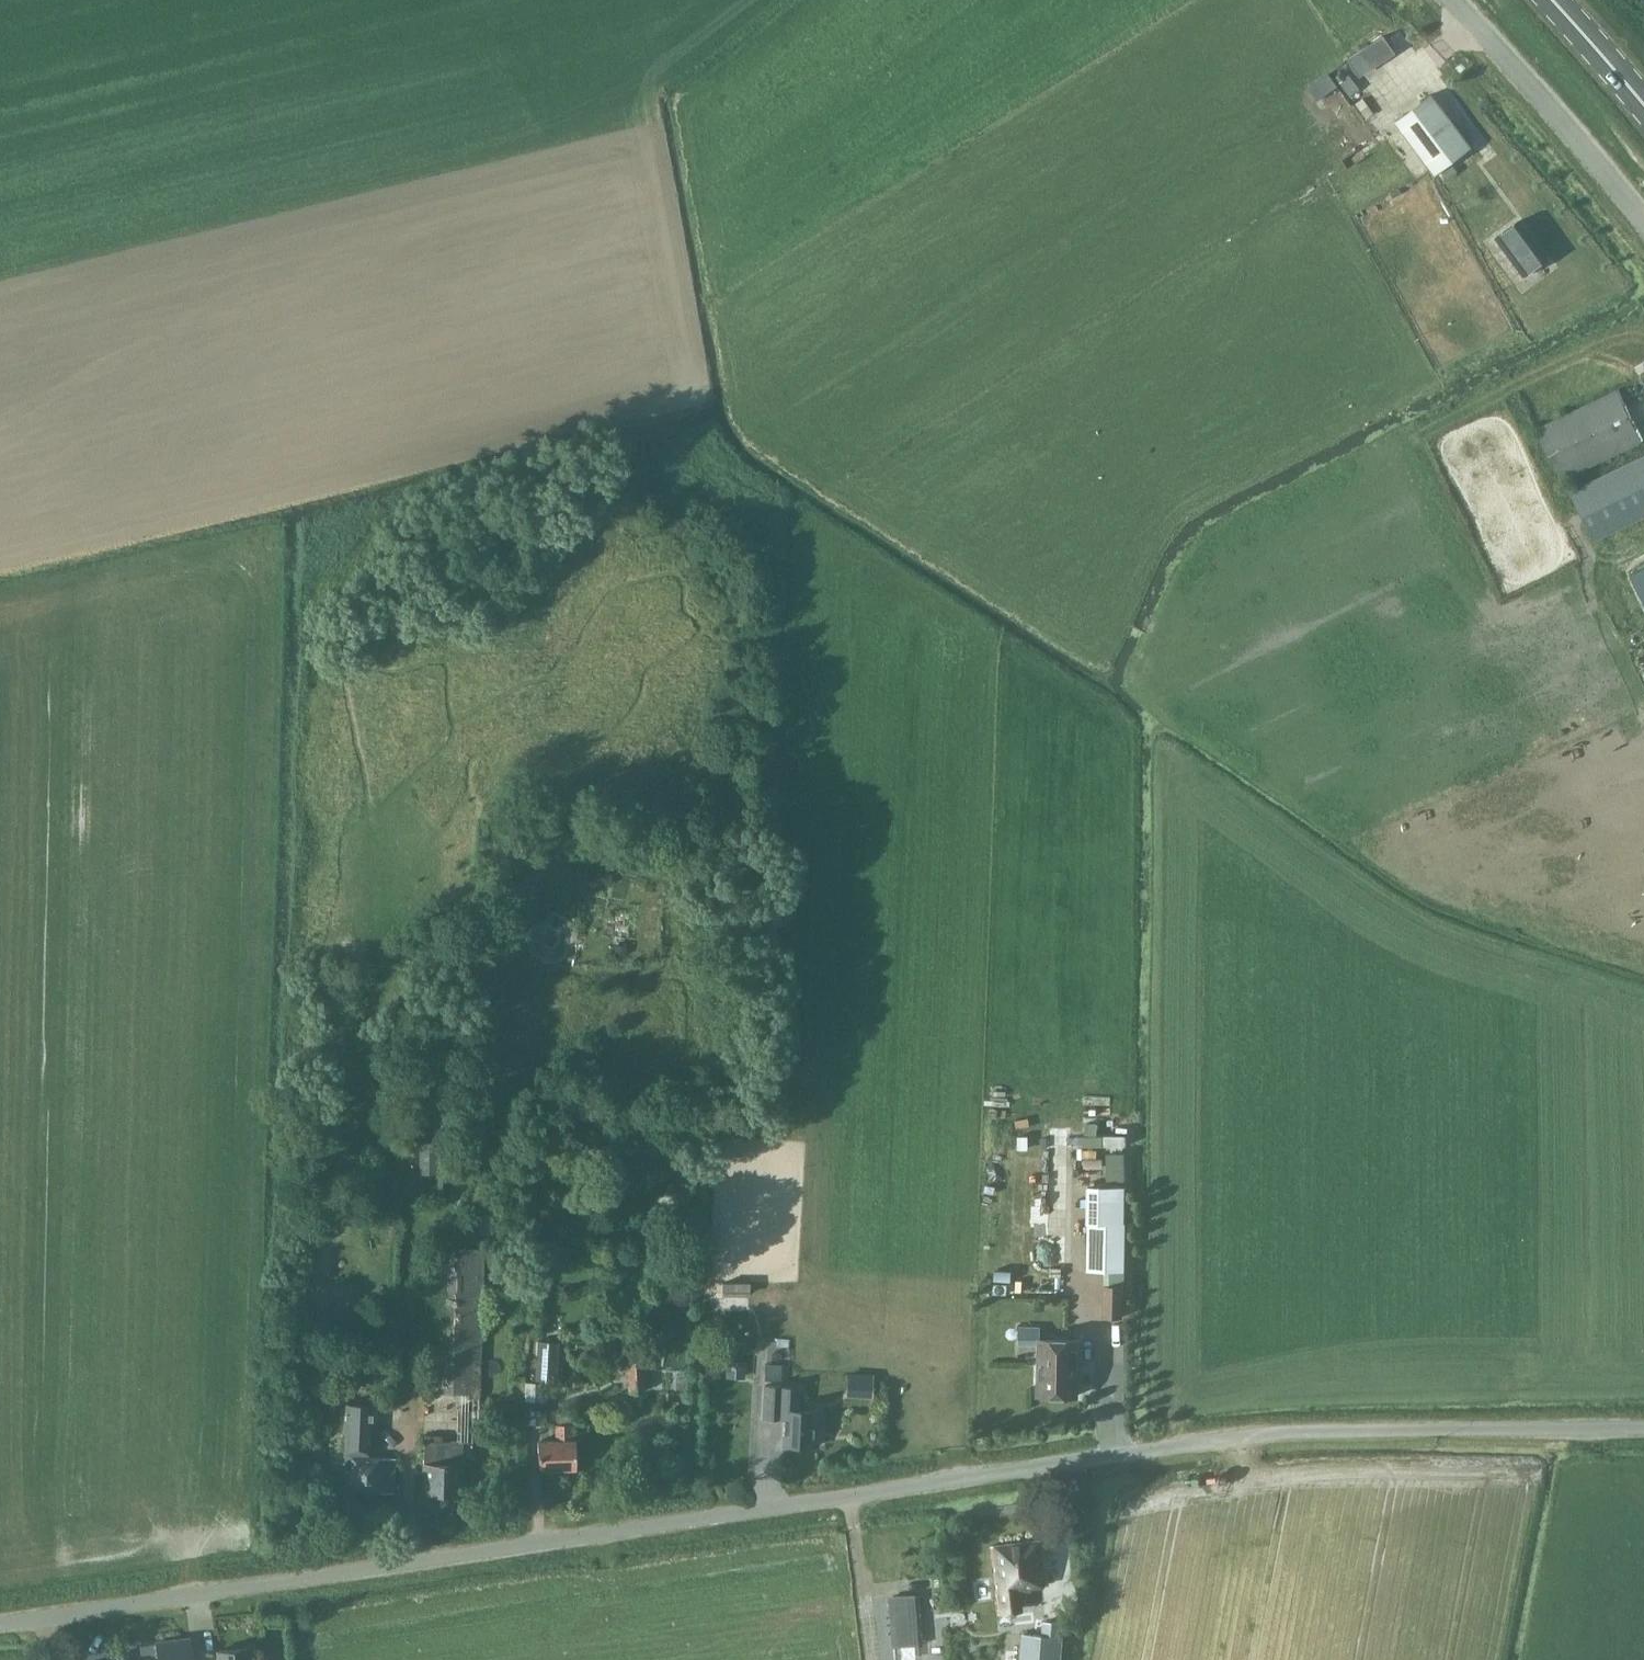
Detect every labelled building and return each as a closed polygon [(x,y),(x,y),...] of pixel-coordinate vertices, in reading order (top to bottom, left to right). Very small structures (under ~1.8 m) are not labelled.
[(1391,47),(1384,36),(1348,59),(1356,70),(1391,47)] [(1391,122),(1399,133),(1431,175),(1467,148),(1426,95),(1391,122)] [(1548,259),(1519,219),(1495,236),(1524,276),(1548,259)] [(1539,433),(1536,435),(1561,483),(1564,482),(1643,442),(1619,393),(1539,433)] [(1570,497),(1594,545),(1643,520),(1643,460),(1570,497)] [(1632,578),(1643,603),(1643,572),(1632,578)] [(417,1139),(417,1171),(437,1172),(438,1140),(417,1139)] [(1105,1150),(1105,1179),(1123,1178),(1122,1150),(1105,1150)] [(1086,1223),(1086,1271),(1103,1271),(1122,1271),(1124,1271),(1125,1187),(1087,1186),(1086,1223)] [(492,1218),(480,1218),(480,1232),(492,1232),(492,1218)] [(462,1441),(478,1441),(484,1251),(427,1250),(423,1391),(456,1392),(455,1445),(422,1444),(421,1498),(460,1498),(462,1441)] [(723,1283),(723,1292),(748,1293),(748,1284),(723,1283)] [(1103,1316),(1122,1316),(1122,1285),(1103,1285),(1103,1316)] [(559,1340),(537,1338),(534,1380),(556,1382),(559,1340)] [(1039,1395),(1077,1395),(1078,1340),(1040,1339),(1039,1395)] [(627,1358),(627,1388),(642,1388),(641,1357),(627,1358)] [(727,1362),(726,1379),(742,1379),(743,1363),(727,1362)] [(764,1365),(764,1379),(778,1379),(779,1366),(764,1365)] [(871,1395),(872,1375),(847,1374),(846,1394),(871,1395)] [(782,1444),(784,1444),(817,1445),(818,1410),(797,1409),(798,1387),(764,1386),(762,1417),(783,1418),(782,1444)] [(524,1400),(526,1420),(546,1419),(544,1398),(524,1400)] [(345,1407),(343,1456),(345,1456),(344,1491),(393,1492),(394,1459),(370,1457),(371,1408),(345,1407)] [(537,1441),(537,1467),(575,1466),(575,1439),(571,1439),(571,1424),(556,1424),(555,1441),(537,1441)] [(1028,1587),(1045,1585),(1040,1540),(991,1545),(998,1608),(1018,1606),(1016,1591),(1029,1590),(1028,1587)] [(893,1596),(897,1646),(919,1645),(915,1594),(893,1596)] [(1021,1659),(1059,1659),(1062,1623),(1044,1621),(1043,1634),(1023,1633),(1021,1659)] [(190,1635),(154,1638),(156,1659),(157,1659),(192,1659),(190,1635)] [(217,1648),(218,1659),(248,1659),(247,1645),(217,1648)]
